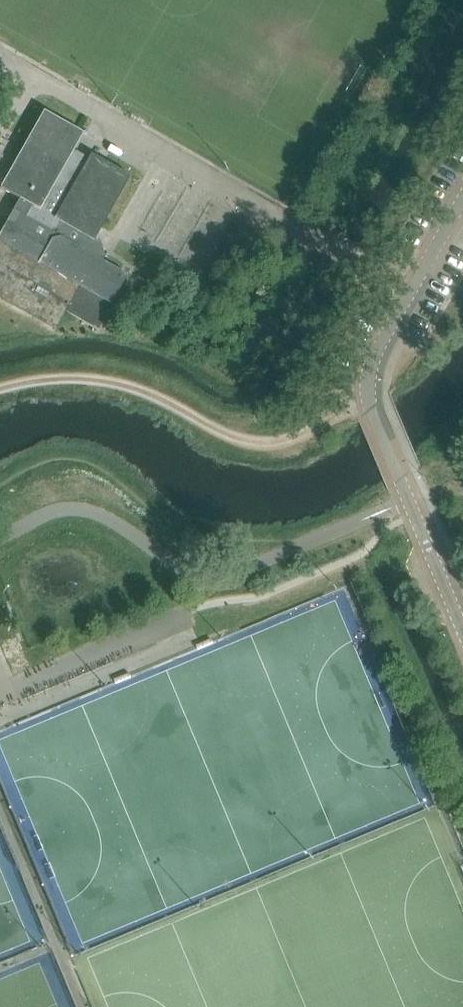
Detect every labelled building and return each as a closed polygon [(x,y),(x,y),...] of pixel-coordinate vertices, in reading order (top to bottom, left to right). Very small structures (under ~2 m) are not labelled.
[(55,330),(66,312),(98,330),(113,304),(111,303),(127,275),(102,260),(104,256),(104,255),(101,244),(94,240),(94,239),(91,238),(127,175),(129,177),(130,176),(102,160),(91,154),(91,155),(94,157),(92,160),(71,148),(80,132),(83,134),(83,133),(77,130),(44,111),(43,112),(46,113),(3,188),(1,186),(0,187),(0,188),(19,199),(13,209),(0,232),(0,299),(55,330)] [(346,233),(340,237),(342,241),(343,243),(349,239),(350,239),(346,233)]
